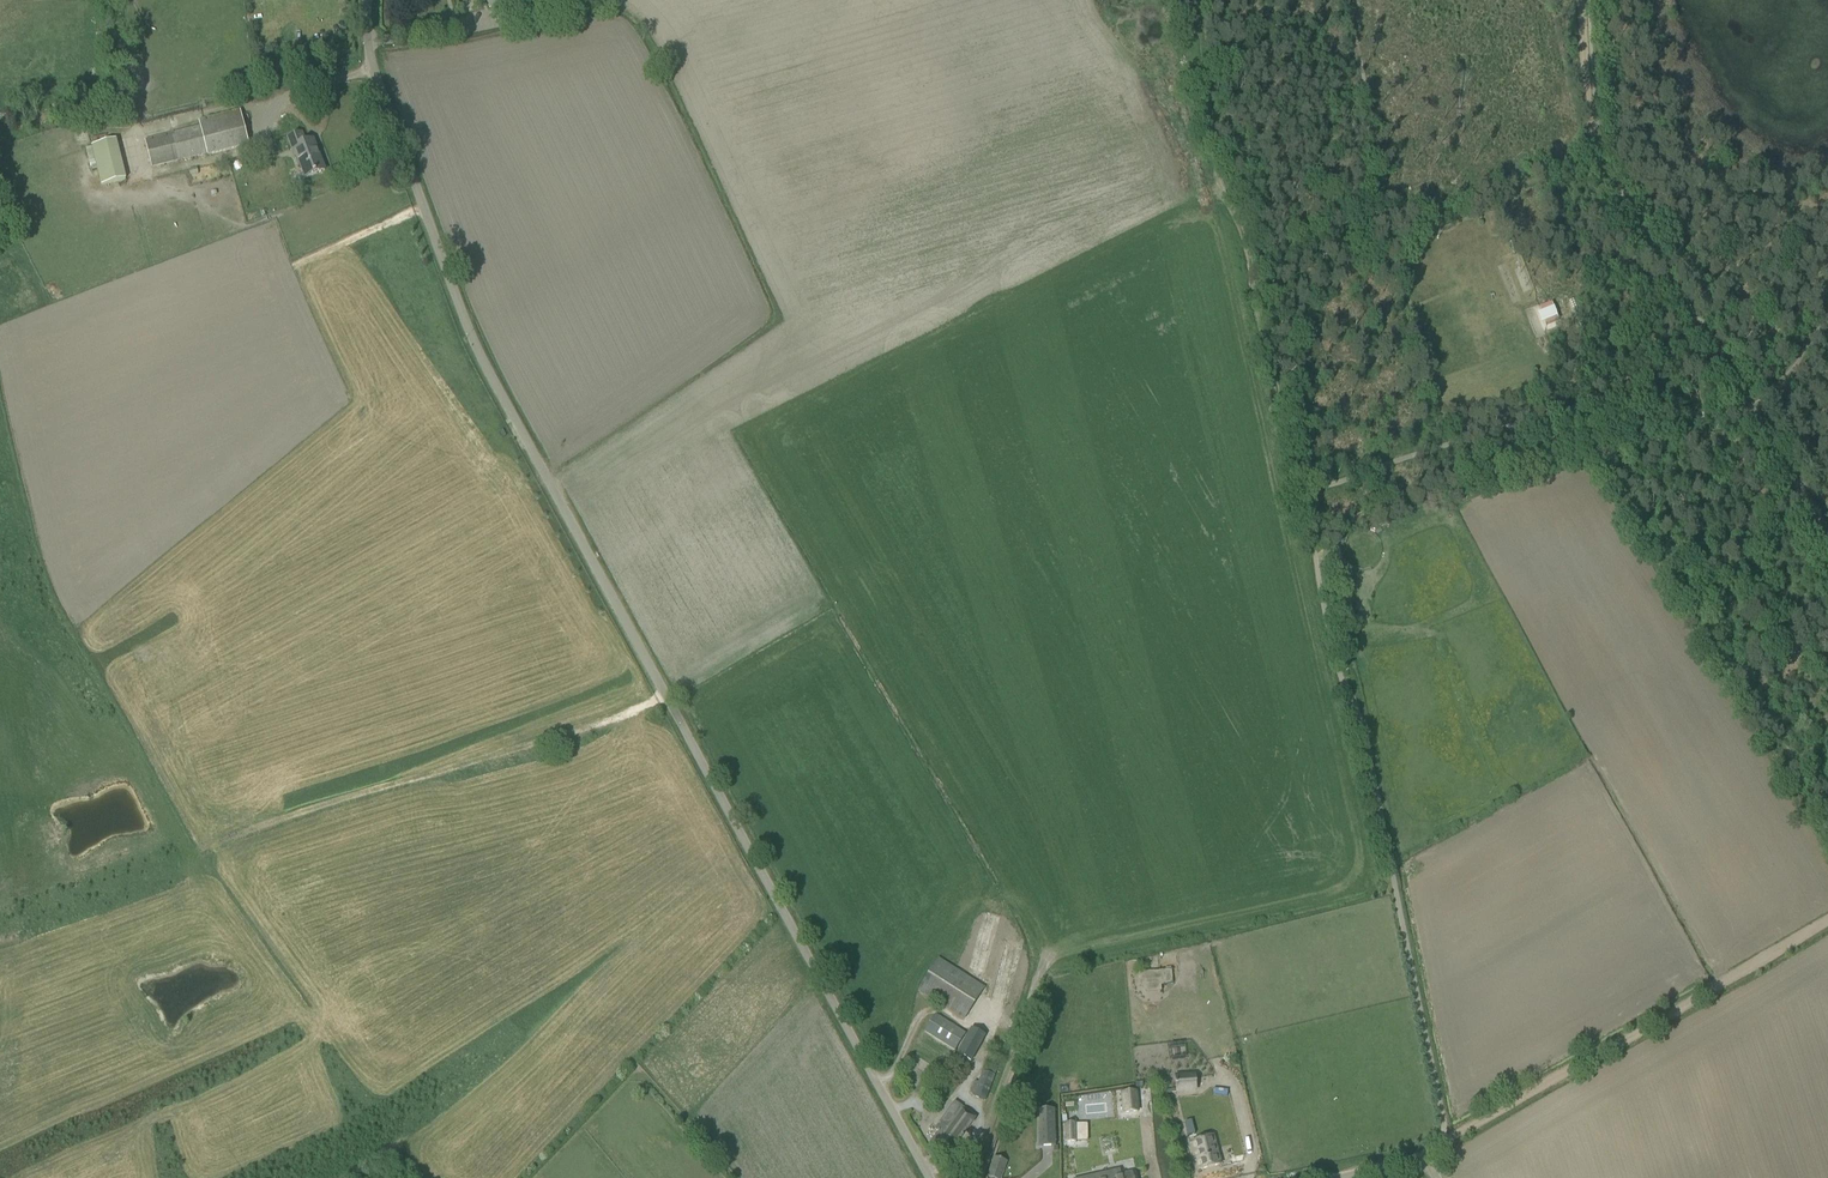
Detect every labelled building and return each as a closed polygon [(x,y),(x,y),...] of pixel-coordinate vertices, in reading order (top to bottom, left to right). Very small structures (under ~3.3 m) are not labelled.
[(489,8),(514,0),(486,0),(489,8)] [(589,2),(573,5),(574,11),(590,8),(589,2)] [(198,122),(200,127),(145,140),(147,151),(151,167),(179,160),(198,156),(206,154),(206,155),(247,145),(239,112),(198,122)] [(302,133),(290,137),(287,139),(291,149),(295,148),(298,156),(297,156),(305,178),(325,171),(313,140),(305,143),(302,133)] [(106,135),(91,138),(93,144),(107,141),(106,135)] [(116,139),(91,145),(91,147),(100,186),(126,179),(116,139)] [(201,167),(198,156),(179,160),(182,171),(188,170),(197,167),(201,167)] [(234,165),(234,168),(237,170),(240,169),(242,167),(241,164),(239,162),(235,163),(234,165)] [(1553,302),(1539,307),(1541,313),(1555,307),(1553,302)] [(1557,314),(1544,319),(1546,325),(1560,319),(1557,314)] [(919,990),(964,1020),(984,989),(939,959),(919,990)] [(1197,1007),(1205,1023),(1211,1020),(1203,1005),(1197,1007)] [(954,1050),(965,1035),(936,1015),(925,1031),(954,1050)] [(977,1020),(972,1028),(958,1054),(970,1061),(989,1027),(977,1020)] [(982,1071),(983,1071),(975,1095),(987,1099),(995,1075),(994,1074),(997,1067),(985,1062),(982,1071)] [(1195,1075),(1175,1077),(1176,1091),(1196,1089),(1195,1075)] [(1136,1091),(1122,1092),(1124,1113),(1138,1111),(1136,1091)] [(937,1132),(936,1134),(929,1143),(947,1157),(976,1116),(955,1100),(934,1129),(937,1132)] [(1054,1146),(1053,1110),(1038,1110),(1039,1146),(1053,1146),(1054,1146)] [(1191,1120),(1185,1122),(1188,1135),(1195,1133),(1191,1120)] [(1075,1124),(1065,1124),(1066,1142),(1075,1141),(1075,1124)] [(1212,1136),(1193,1141),(1201,1170),(1219,1165),(1212,1136)] [(989,1177),(1001,1177),(1002,1177),(1007,1162),(996,1158),(989,1177)]
